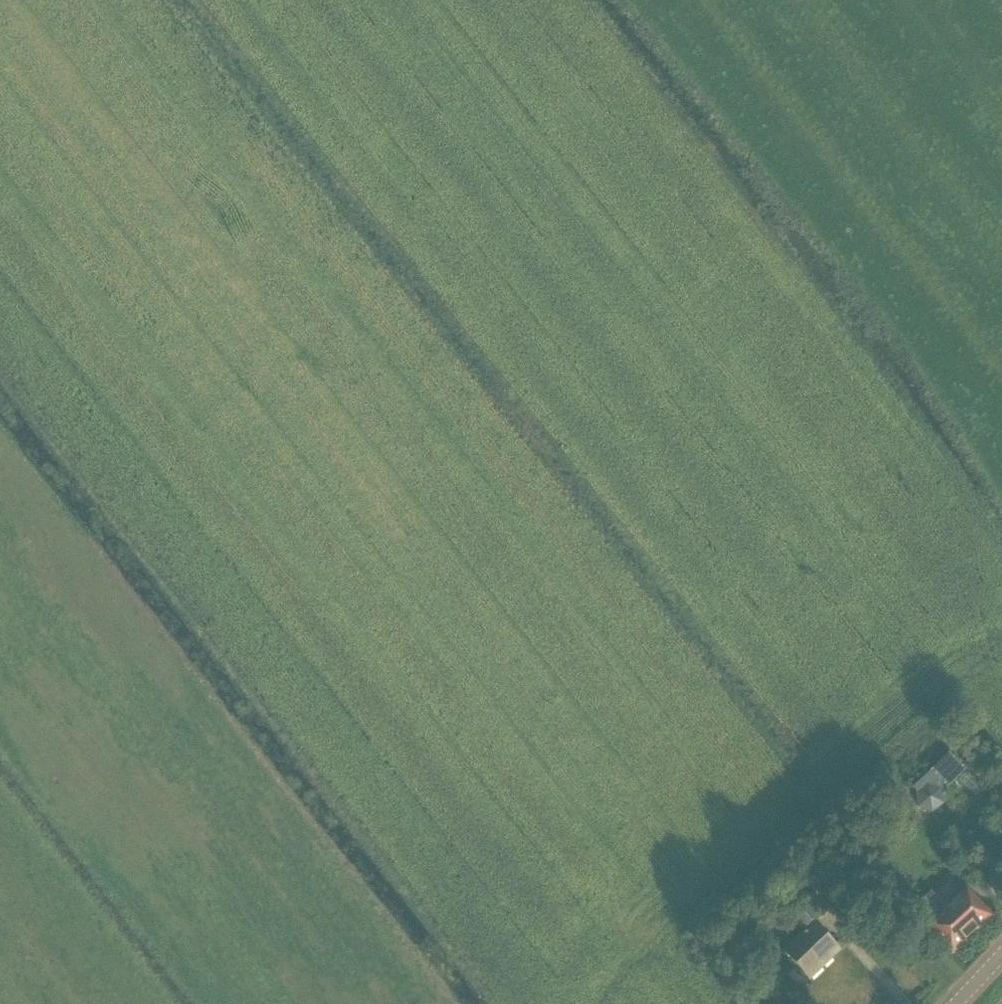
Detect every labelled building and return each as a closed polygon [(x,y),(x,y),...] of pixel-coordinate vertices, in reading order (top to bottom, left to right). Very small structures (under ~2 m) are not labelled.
[(959,764),(950,753),(914,787),(917,791),(918,806),(932,811),(943,803),(941,789),(940,782),(959,764)] [(925,897),(911,910),(952,956),(993,919),(967,890),(941,914),(925,897)] [(904,891),(898,898),(903,903),(909,897),(904,891)] [(814,925),(820,919),(821,920),(830,912),(813,894),(805,902),(804,901),(789,915),(805,932),(784,953),(810,980),(839,952),(814,925)]
